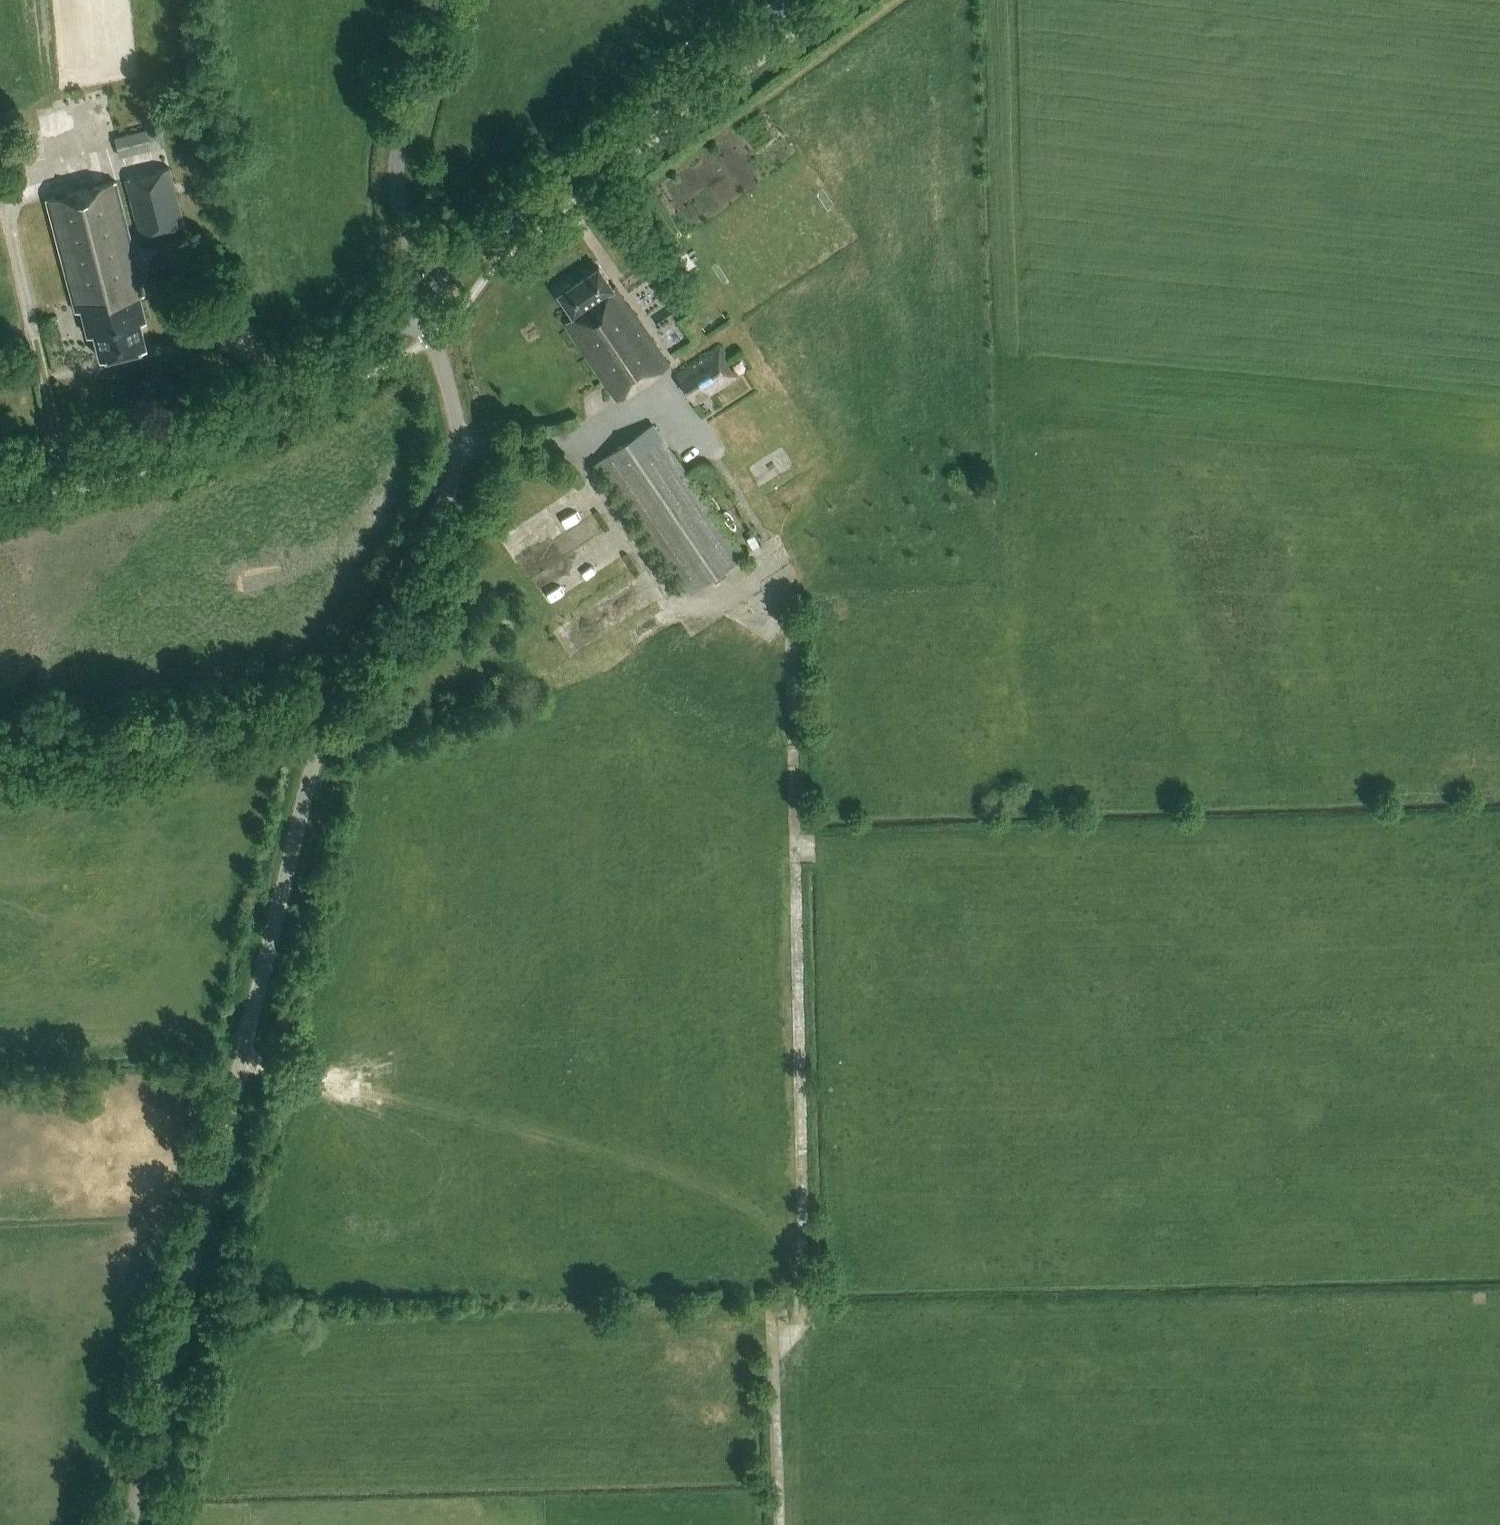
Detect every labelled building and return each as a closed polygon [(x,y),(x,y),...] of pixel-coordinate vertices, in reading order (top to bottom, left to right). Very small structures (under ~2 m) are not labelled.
[(159,148),(153,127),(115,137),(120,158),(159,148)] [(184,226),(169,167),(125,179),(140,237),(184,226)] [(146,321),(139,295),(145,294),(115,181),(46,199),(76,312),(81,310),(88,336),(94,334),(101,359),(146,347),(140,322),(146,321)] [(669,366),(616,287),(613,289),(598,267),(572,284),(568,282),(560,287),(561,292),(558,294),(573,316),(564,322),(617,400),(669,366)] [(675,375),(694,404),(739,376),(722,347),(675,375)] [(690,592),(742,557),(653,425),(601,460),(690,592)]
